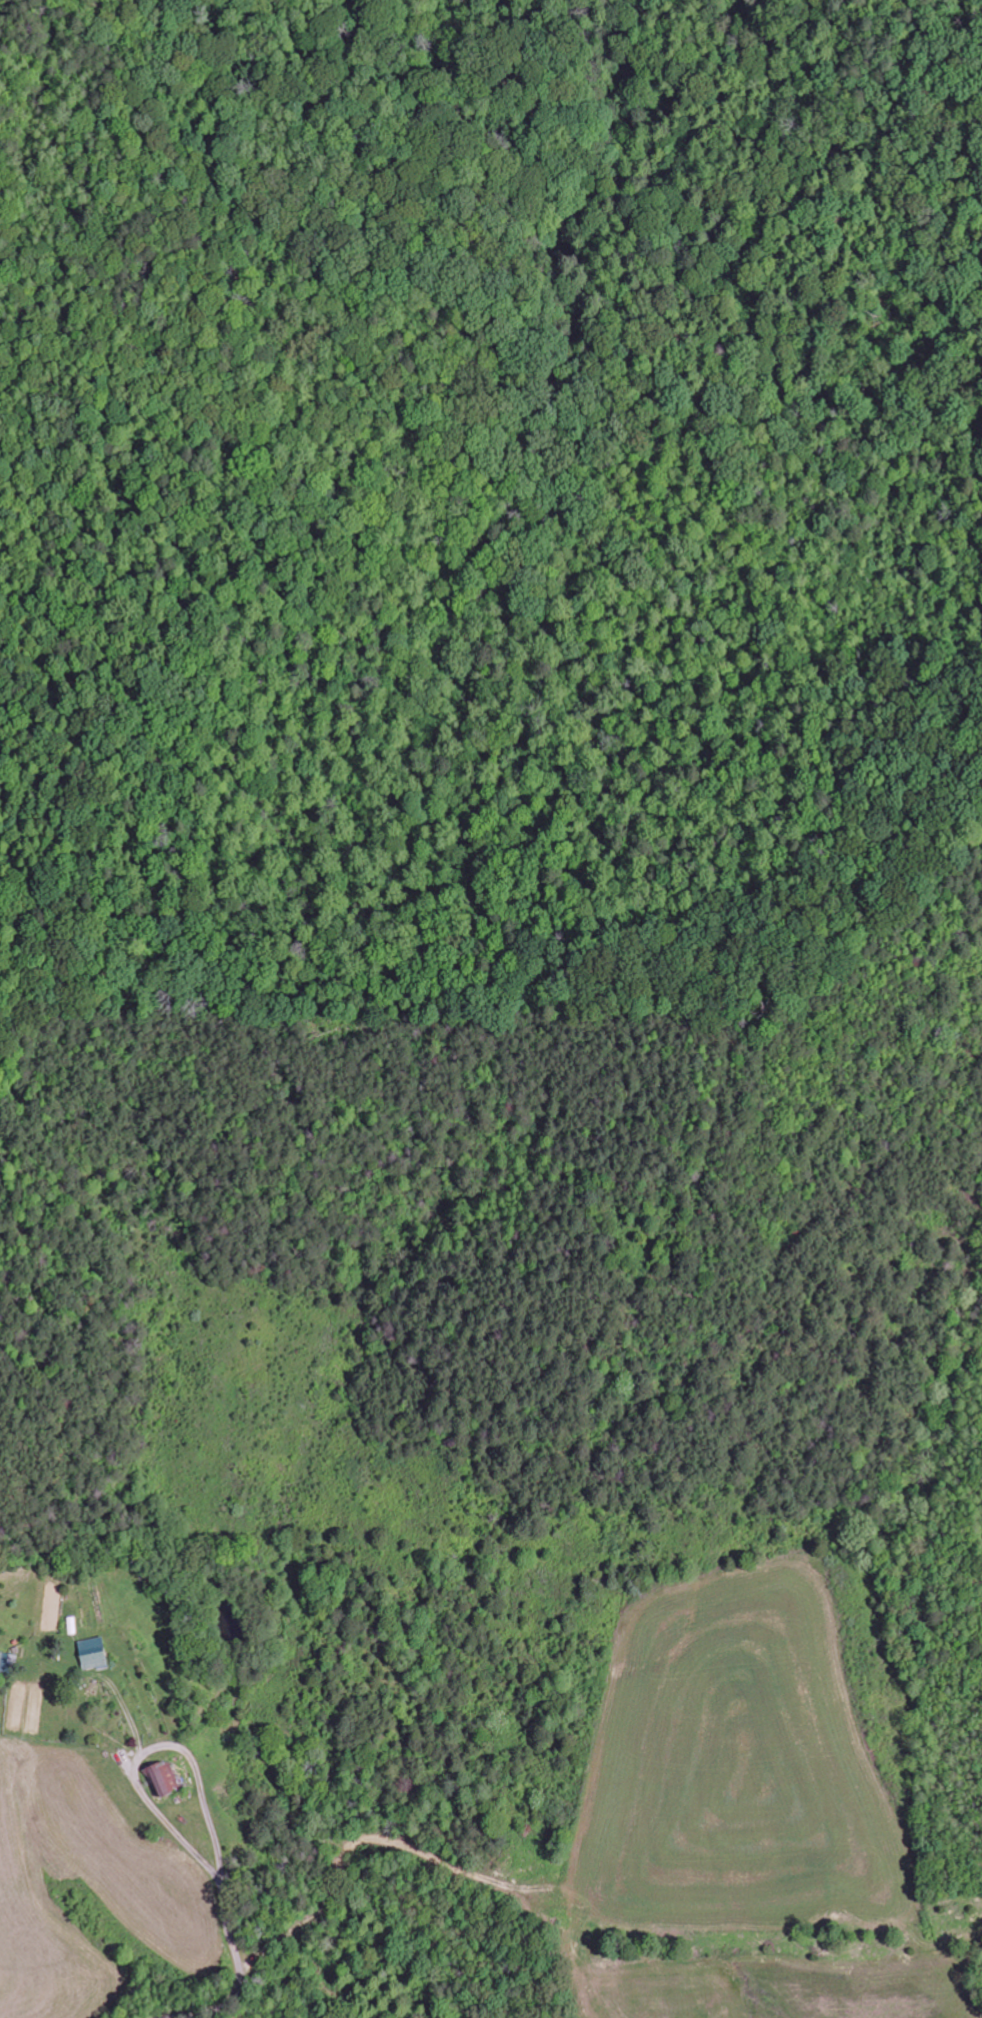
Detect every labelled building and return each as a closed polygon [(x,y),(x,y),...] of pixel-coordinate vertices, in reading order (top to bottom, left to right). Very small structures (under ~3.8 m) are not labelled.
[(85,1674),(109,1668),(102,1639),(78,1645),(85,1674)] [(182,1791),(169,1766),(160,1772),(157,1767),(146,1773),(161,1802),(182,1791)]
